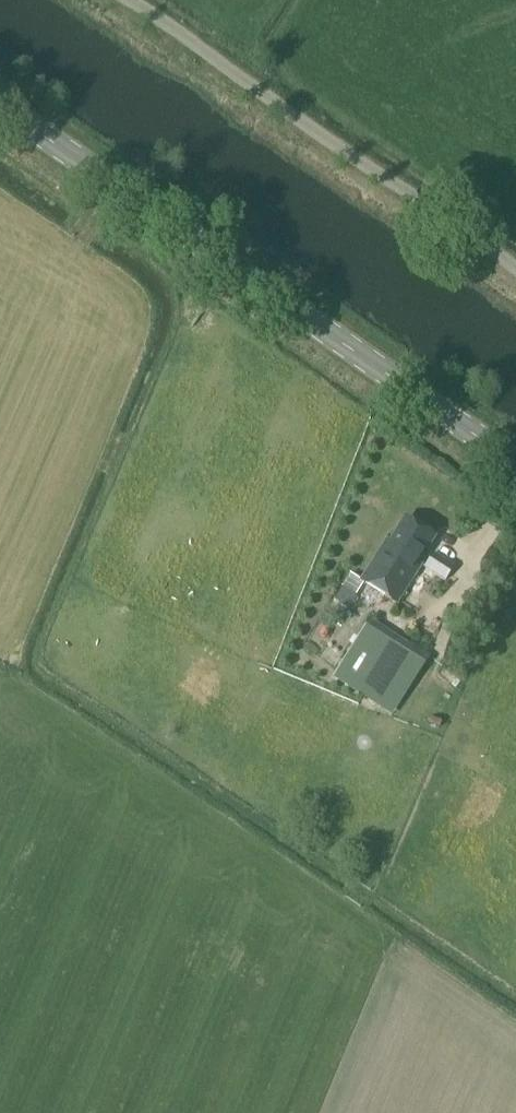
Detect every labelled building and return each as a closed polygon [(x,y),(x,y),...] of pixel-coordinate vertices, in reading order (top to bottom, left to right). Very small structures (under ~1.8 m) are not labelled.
[(360,581),(396,603),(420,564),(417,563),(432,539),(403,521),(389,544),(385,542),(360,581)] [(424,569),(444,581),(453,567),(433,554),(424,569)] [(342,587),(332,602),(346,610),(355,596),(342,587)] [(337,671),(367,689),(385,660),(398,640),(367,620),(355,640),(355,641),(346,656),(337,671)] [(380,690),(398,701),(426,656),(409,644),(380,690)]
